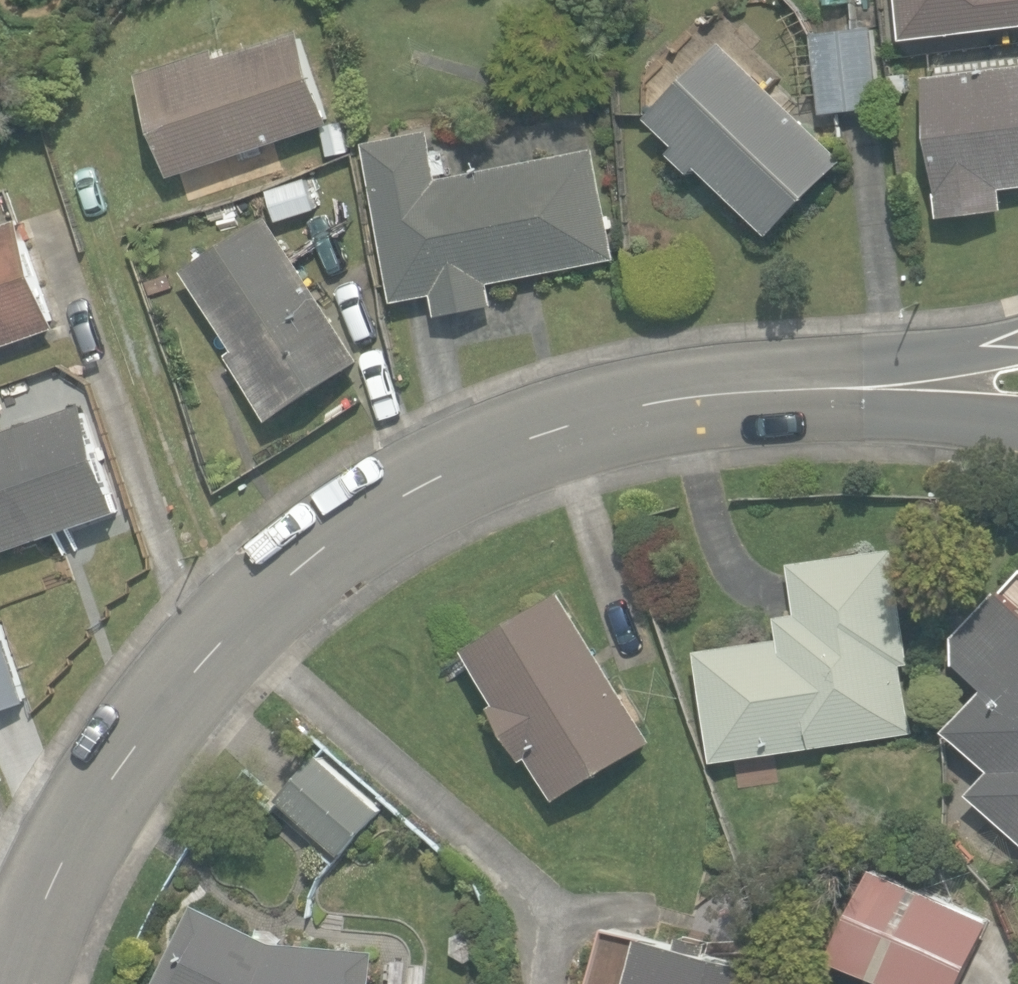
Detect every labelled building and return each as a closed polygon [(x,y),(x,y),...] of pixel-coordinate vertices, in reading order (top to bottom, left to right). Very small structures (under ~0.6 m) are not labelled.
[(902,40),(1017,26),(1017,0),(898,0),(902,40)] [(814,35),(823,114),(881,106),(871,27),(814,35)] [(141,75),(176,176),(331,122),(299,30),(219,58),(215,49),(141,75)] [(700,165),(771,234),(844,159),(723,42),(650,117),(680,146),(672,153),(692,172),(700,165)] [(940,219),(1000,212),(998,189),(1017,186),(1017,69),(924,80),(940,219)] [(889,73),(891,95),(908,93),(906,72),(889,73)] [(323,127),(329,158),(354,154),(349,123),(323,127)] [(435,293),(439,313),(496,302),(492,282),(614,259),(593,150),(441,179),(431,131),(366,143),(395,300),(435,293)] [(229,355),(270,419),(362,360),(269,216),(185,270),(237,350),(229,355)] [(56,328),(19,220),(0,226),(0,347),(56,328)] [(120,510),(83,404),(0,433),(0,552),(120,510)] [(701,647),(718,759),(911,731),(902,665),(911,664),(894,547),(789,563),(796,613),(778,615),(781,635),(701,647)] [(958,635),(959,662),(989,688),(949,728),(993,769),(970,793),(1017,838),(1017,572),(958,635)] [(533,755),(559,798),(653,740),(562,591),(467,649),(500,702),(495,706),(527,758),(533,755)] [(26,700),(0,626),(0,709),(26,700)] [(280,799),(342,854),(381,810),(319,755),(280,799)] [(887,983),(956,983),(987,919),(879,867),(835,959),(887,983)] [(376,952),(278,943),(198,905),(161,983),(374,983),(376,952)] [(607,928),(591,983),(750,983),(755,966),(708,954),(711,942),(682,935),(679,947),(607,928)] [(486,951),(486,949),(486,947),(486,946),(485,944),(485,942),(484,940),(483,939),(482,937),(480,936),(479,935),(478,934),(476,933),(474,933),(472,932),(471,932),(469,932),(467,932),(465,932),(463,933),(461,933),(460,934),(458,935),(457,936),(456,938),(455,939),(453,940),(453,942),(452,944),(451,946),(451,947),(451,949),(451,951),(451,953),(452,955),(453,956),(453,958),(455,959),(456,961),(457,962),(458,963),(460,964),(461,965),(463,966),(465,966),(467,967),(469,967),(471,967),(472,966),(474,966),(476,965),(477,964),(479,963),(480,962),(482,961),(483,960),(484,958),(485,956),(485,955),(486,953),(486,951)]
